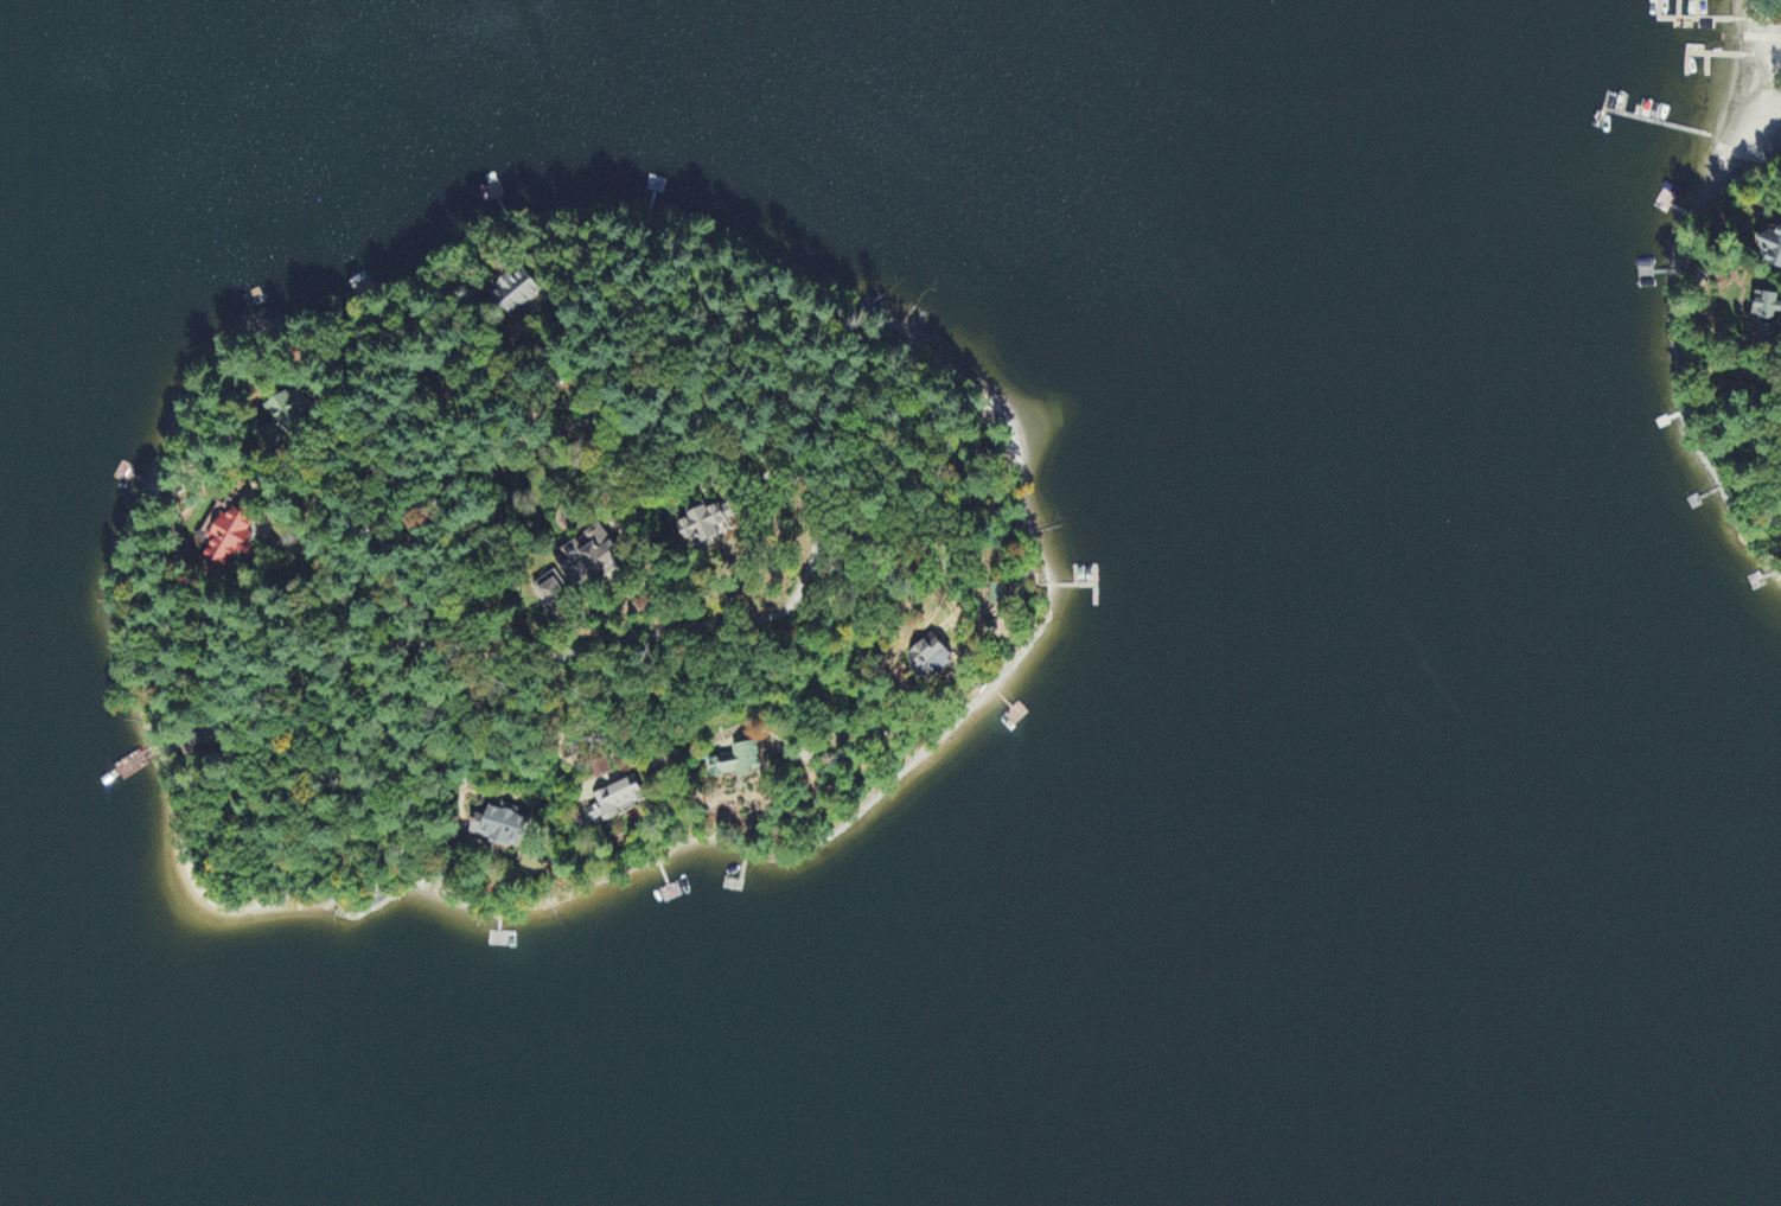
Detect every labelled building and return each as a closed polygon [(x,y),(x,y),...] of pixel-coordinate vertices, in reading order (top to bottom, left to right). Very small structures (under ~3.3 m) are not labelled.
[(1755,257),(1780,269),(1780,228),(1776,239),(1765,234),(1755,257)] [(494,290),(511,318),(545,297),(528,270),(494,290)] [(1761,319),(1759,337),(1775,340),(1776,328),(1763,326),(1764,319),(1780,321),(1780,313),(1780,303),(1779,303),(1780,295),(1757,292),(1753,317),(1761,319)] [(198,542),(210,549),(204,559),(228,572),(251,534),(247,532),(260,509),(243,499),(239,508),(223,498),(198,542)] [(742,515),(735,499),(707,511),(703,501),(685,509),(689,518),(678,523),(686,542),(698,537),(701,544),(720,536),(716,527),(742,515)] [(534,586),(550,611),(569,598),(553,573),(534,586)] [(932,684),(957,661),(932,634),(907,657),(932,684)] [(735,756),(711,760),(714,780),(739,775),(739,778),(763,774),(757,742),(733,746),(735,756)] [(587,811),(595,829),(620,817),(618,812),(646,800),(636,777),(594,796),(598,806),(587,811)] [(470,837),(522,849),(529,817),(489,808),(487,817),(475,814),(470,837)]
